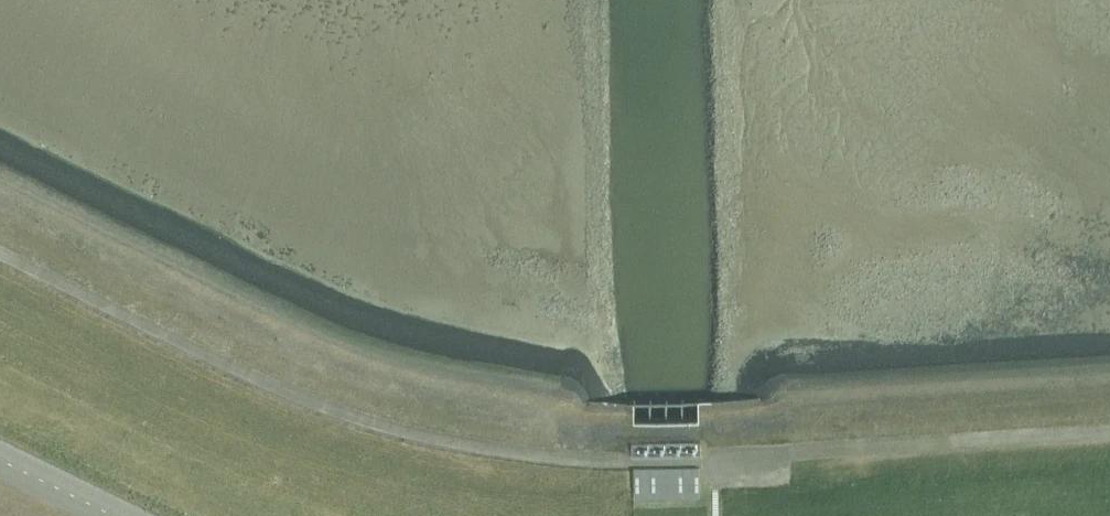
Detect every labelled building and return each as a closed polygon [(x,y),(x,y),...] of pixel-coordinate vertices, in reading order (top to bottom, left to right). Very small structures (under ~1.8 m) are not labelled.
[(698,469),(635,470),(635,500),(698,500),(698,469)]
